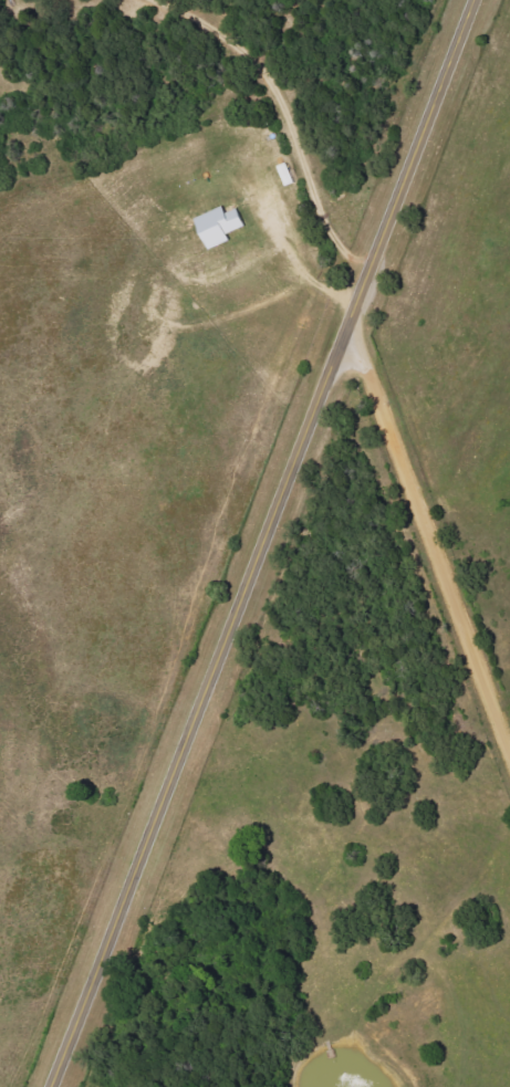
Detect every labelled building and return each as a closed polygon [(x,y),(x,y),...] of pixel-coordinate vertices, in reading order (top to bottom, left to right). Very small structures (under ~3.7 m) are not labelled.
[(249,227),(241,208),(229,213),(226,207),(198,219),(212,251),(234,242),(231,234),(249,227)]
